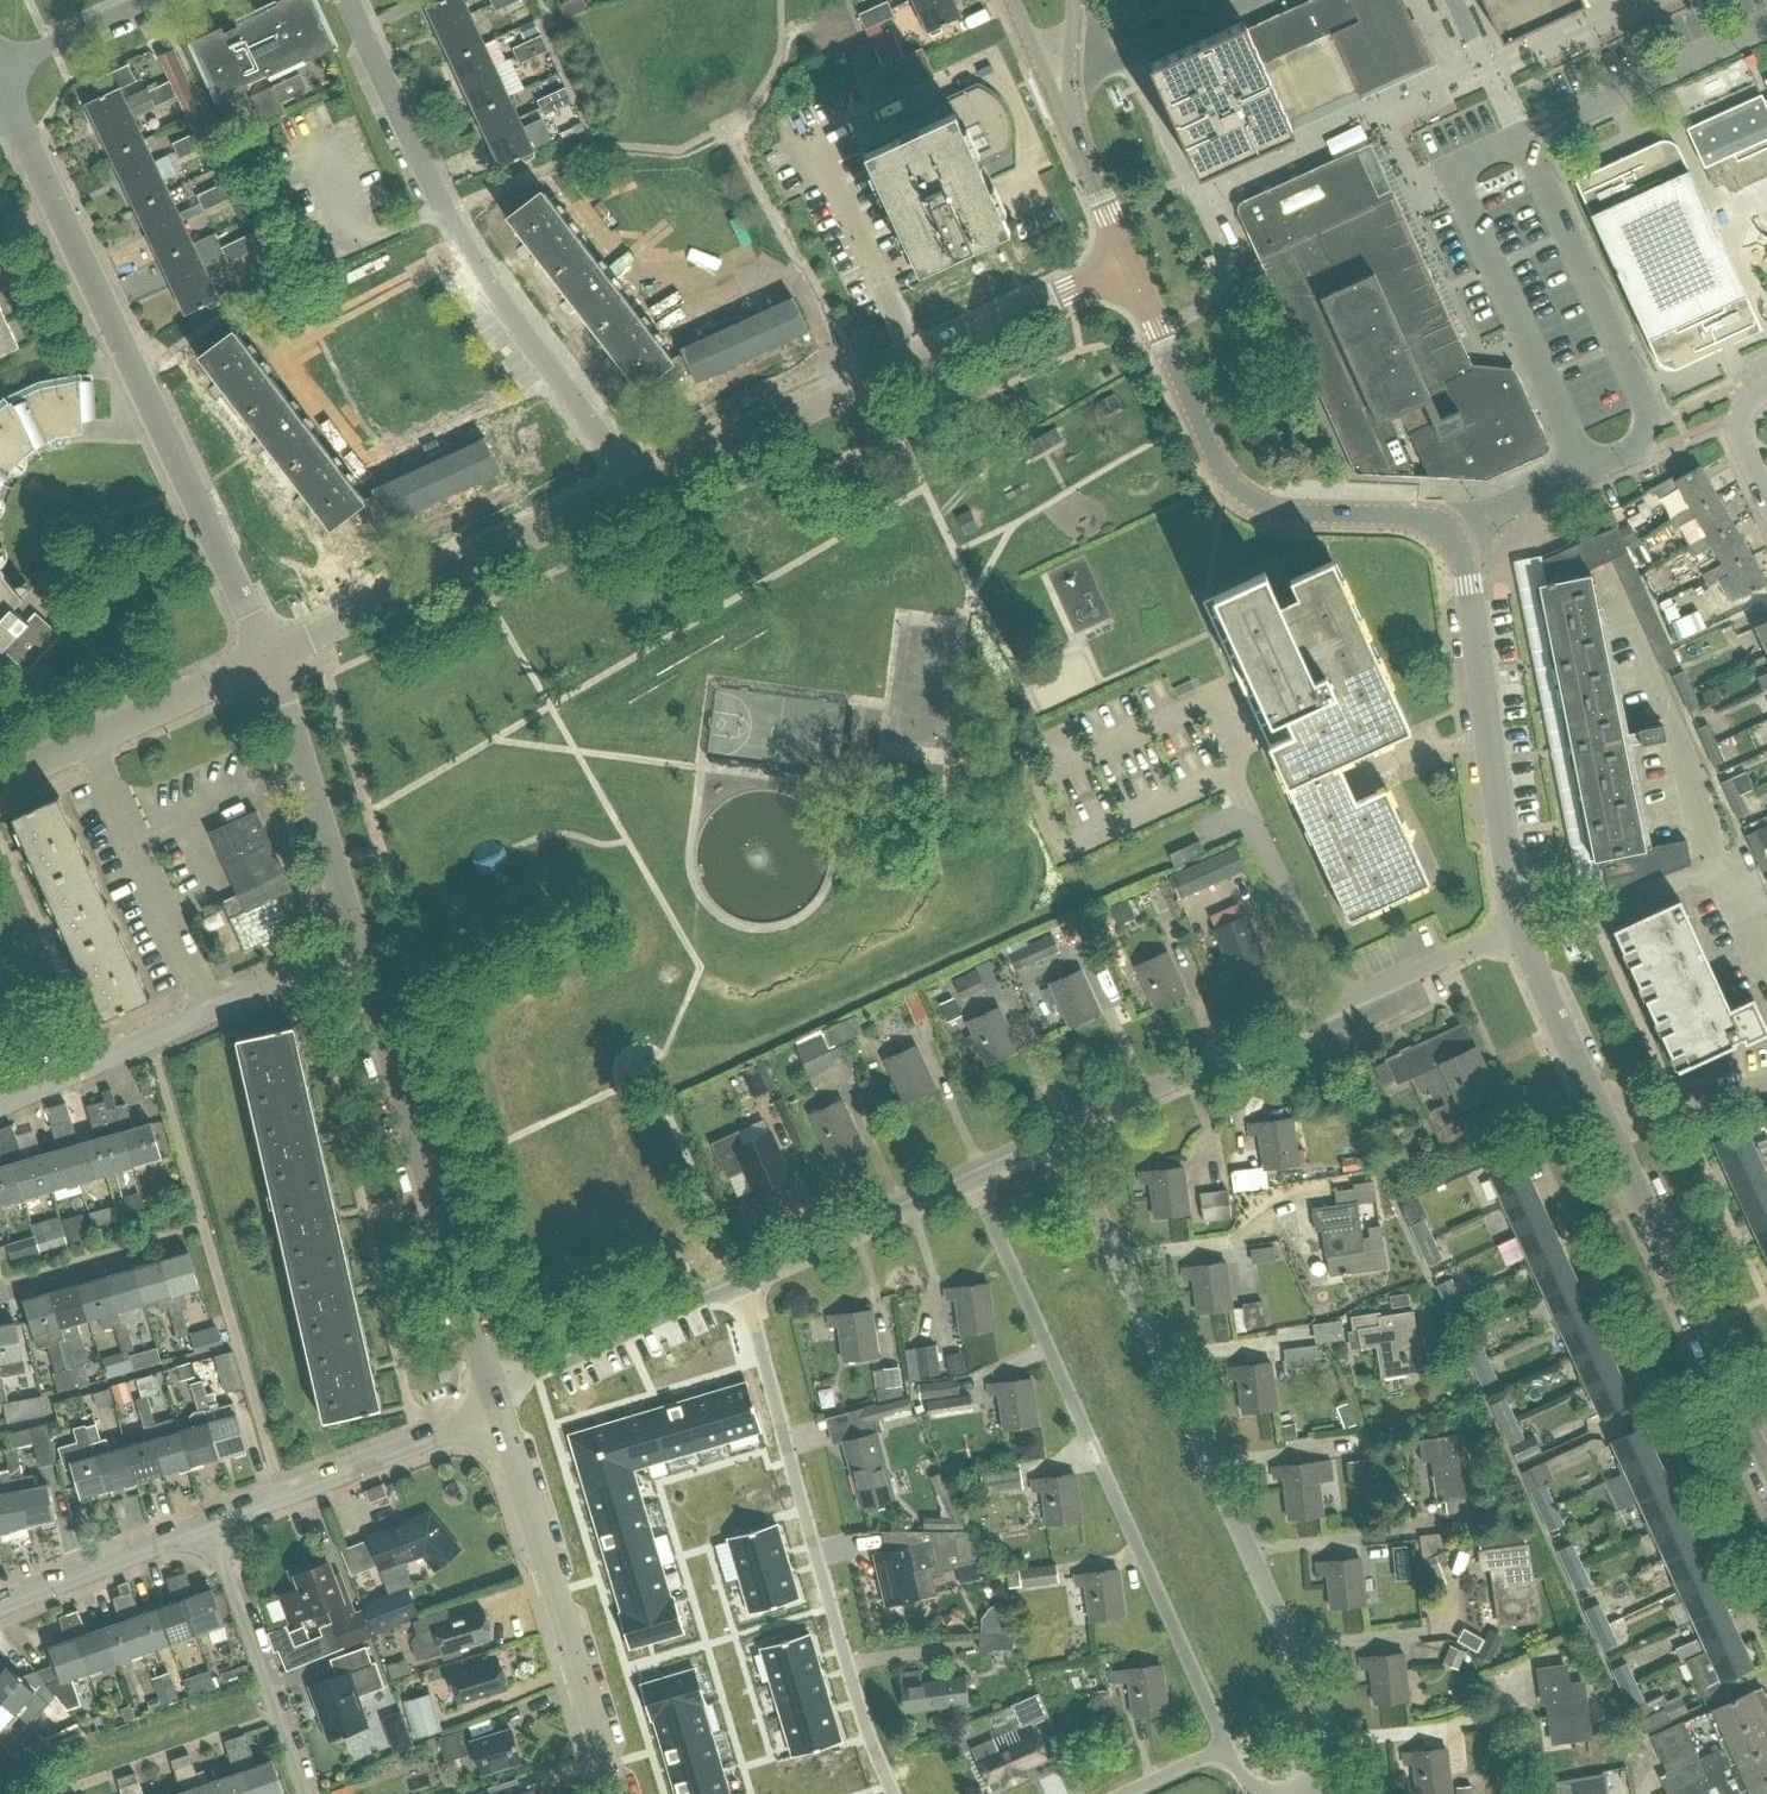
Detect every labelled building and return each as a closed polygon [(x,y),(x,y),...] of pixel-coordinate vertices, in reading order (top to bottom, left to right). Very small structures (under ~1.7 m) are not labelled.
[(313,0),(279,0),(277,1),(278,3),(238,22),(237,20),(236,20),(238,26),(225,32),(222,27),(190,42),(190,43),(192,42),(219,100),(217,101),(218,102),(250,87),(248,83),(267,75),(269,79),(270,78),(269,76),(304,60),(305,62),(331,50),(338,47),(337,46),(335,47),(313,0)] [(473,19),(464,0),(443,0),(426,8),(439,35),(473,19)] [(510,5),(508,0),(490,0),(496,11),(510,5)] [(589,9),(585,0),(570,0),(559,5),(566,19),(589,9)] [(915,5),(928,32),(929,32),(932,35),(941,31),(941,26),(962,17),(954,0),(926,0),(915,5)] [(1403,0),(1309,0),(1277,15),(1265,20),(1251,27),(1247,28),(1244,21),(1149,64),(1196,169),(1199,175),(1294,132),(1291,126),(1431,62),(1412,21),(1403,0)] [(1498,31),(1501,39),(1585,2),(1584,0),(1483,0),(1498,31)] [(874,8),(880,23),(894,17),(888,1),(874,8)] [(866,29),(880,23),(874,8),(859,14),(866,29)] [(451,61),(485,45),(473,19),(439,35),(451,61)] [(527,42),(534,57),(549,50),(541,35),(527,42)] [(520,63),(534,57),(527,42),(513,48),(520,63)] [(463,87),(497,71),(485,45),(451,61),(463,87)] [(922,49),(883,67),(877,69),(890,96),(934,76),(933,73),(922,49)] [(133,114),(134,117),(155,106),(183,93),(176,78),(149,91),(147,88),(126,98),(121,88),(136,80),(128,64),(98,78),(105,94),(86,103),(99,130),(133,114)] [(871,105),(890,96),(877,69),(859,78),(860,80),(871,105)] [(476,113),(510,97),(497,71),(463,87),(476,113)] [(264,124),(287,113),(283,106),(274,86),(251,96),(264,124)] [(874,172),(885,196),(888,201),(898,223),(901,229),(911,251),(914,259),(920,271),(920,270),(921,270),(1010,229),(979,162),(1007,149),(1008,145),(1009,141),(1010,137),(1010,133),(1010,128),(1009,124),(1008,120),(1007,116),(1006,112),(1004,108),(1001,104),(999,101),(996,98),(993,95),(989,92),(985,90),(982,88),(978,86),(897,123),(895,119),(858,136),(863,148),(880,140),(882,144),(865,152),(871,165),(874,172)] [(552,94),(559,109),(573,103),(566,87),(552,94)] [(552,94),(537,100),(544,116),(559,109),(552,94)] [(1726,188),(1726,189),(1727,189),(1727,190),(1728,190),(1729,191),(1730,191),(1731,191),(1732,191),(1733,191),(1734,191),(1766,176),(1766,99),(1763,100),(1761,95),(1687,129),(1690,134),(1689,134),(1704,167),(1720,159),(1724,168),(1723,169),(1722,169),(1722,170),(1721,170),(1721,171),(1721,172),(1720,172),(1720,173),(1720,174),(1720,175),(1720,176),(1721,176),(1721,177),(1726,188)] [(476,113),(488,139),(522,124),(510,97),(476,113)] [(145,140),(134,117),(133,114),(99,130),(111,156),(145,140)] [(522,124),(488,139),(501,167),(522,157),(525,160),(534,156),(534,151),(535,151),(522,124)] [(172,144),(175,151),(178,158),(208,144),(201,130),(172,144)] [(158,166),(145,140),(111,156),(124,182),(158,166)] [(1575,183),(1656,361),(1657,362),(1658,363),(1658,364),(1659,365),(1660,366),(1662,367),(1663,368),(1664,368),(1664,369),(1665,369),(1667,369),(1668,370),(1669,370),(1671,370),(1672,370),(1673,370),(1675,369),(1676,369),(1677,368),(1761,330),(1678,149),(1678,148),(1677,147),(1676,145),(1675,144),(1674,144),(1673,143),(1672,142),(1671,141),(1669,141),(1668,140),(1667,140),(1665,140),(1664,140),(1663,140),(1661,140),(1660,140),(1659,141),(1657,141),(1573,179),(1575,183)] [(1238,211),(1238,213),(1274,292),(1344,445),(1343,445),(1356,473),(1487,480),(1544,454),(1546,452),(1547,451),(1548,450),(1549,448),(1549,447),(1549,446),(1549,445),(1549,443),(1548,442),(1513,364),(1511,365),(1513,369),(1472,365),(1399,205),(1394,193),(1380,199),(1357,149),(1312,169),(1242,201),(1240,203),(1240,204),(1239,205),(1238,207),(1238,208),(1238,210),(1238,211)] [(170,192),(159,168),(158,166),(124,182),(136,208),(170,192)] [(210,188),(218,204),(232,197),(224,181),(210,188)] [(678,361),(694,385),(798,315),(776,282),(662,358),(545,184),(507,209),(630,393),(678,361)] [(203,211),(218,204),(210,188),(196,195),(203,211)] [(148,235),(182,218),(170,192),(136,208),(148,235)] [(161,261),(195,245),(182,218),(148,235),(161,261)] [(236,241),(243,256),(257,249),(250,234),(236,241)] [(229,263),(243,256),(236,241),(201,257),(195,245),(161,261),(173,287),(207,271),(205,266),(226,257),(229,263)] [(207,271),(173,287),(186,314),(207,304),(210,308),(220,304),(219,299),(220,298),(207,271)] [(1766,304),(1766,274),(1757,278),(1766,304)] [(0,321),(0,357),(20,348),(6,318),(0,321)] [(198,351),(324,533),(363,506),(237,324),(198,351)] [(2,483),(17,463),(35,447),(58,437),(82,433),(83,432),(83,420),(95,419),(93,380),(80,381),(42,387),(7,403),(0,410),(0,490),(2,483)] [(1133,415),(1125,398),(1112,404),(1121,421),(1133,415)] [(1061,440),(1054,428),(1020,448),(1027,459),(1061,440)] [(379,512),(496,472),(483,436),(357,479),(365,503),(375,500),(379,512)] [(1691,509),(1716,495),(1699,465),(1674,479),(1672,476),(1652,488),(1652,489),(1658,499),(1678,487),(1689,505),(1691,509)] [(1708,538),(1733,524),(1716,495),(1691,509),(1689,505),(1668,516),(1674,528),(1695,516),(1705,534),(1708,538)] [(974,507),(957,515),(963,528),(980,520),(974,507)] [(1724,567),(1749,553),(1733,524),(1708,538),(1705,534),(1684,546),(1691,557),(1711,545),(1722,563),(1724,567)] [(1623,743),(1622,735),(1588,570),(1612,559),(1627,552),(1616,527),(1570,548),(1568,545),(1540,558),(1545,583),(1542,584),(1542,585),(1535,586),(1556,694),(1590,864),(1598,864),(1605,893),(1607,898),(1638,887),(1637,884),(1651,879),(1645,848),(1623,743)] [(1612,559),(1616,568),(1631,561),(1627,552),(1612,559)] [(1749,553),(1724,567),(1722,563),(1701,575),(1707,586),(1717,581),(1728,574),(1741,597),(1766,583),(1749,553)] [(1409,729),(1332,561),(1290,580),(1297,596),(1277,605),(1269,589),(1272,588),(1265,572),(1213,596),(1270,721),(1287,714),(1295,732),(1268,744),(1349,920),(1429,883),(1386,789),(1356,802),(1338,762),(1348,758),(1351,763),(1362,758),(1359,753),(1410,729),(1409,729)] [(1620,576),(1635,569),(1631,561),(1616,568),(1620,576)] [(14,608),(24,598),(23,597),(7,578),(0,563),(0,646),(3,649),(2,649),(27,672),(61,635),(36,612),(28,621),(14,608)] [(1623,585),(1639,578),(1635,569),(1620,576),(1623,585)] [(1728,574),(1717,581),(1730,603),(1741,597),(1728,574)] [(1627,593),(1643,586),(1639,578),(1623,585),(1627,593)] [(1631,602),(1647,595),(1643,586),(1627,593),(1631,602)] [(1635,610),(1650,603),(1647,595),(1631,602),(1635,610)] [(1639,619),(1654,612),(1650,603),(1635,610),(1639,619)] [(1698,610),(1671,622),(1678,639),(1705,627),(1698,610)] [(1643,627),(1658,620),(1654,612),(1639,619),(1643,627)] [(1647,635),(1662,628),(1658,620),(1643,627),(1647,635)] [(1766,653),(1766,620),(1754,626),(1766,654),(1766,653)] [(1666,637),(1662,628),(1647,635),(1651,644),(1666,637)] [(1651,644),(1654,652),(1670,645),(1666,637),(1651,644)] [(1674,654),(1670,645),(1654,652),(1658,661),(1674,654)] [(1658,661),(1662,670),(1678,663),(1674,654),(1658,661)] [(1672,675),(1680,694),(1693,688),(1684,670),(1672,675)] [(1758,678),(1763,689),(1766,687),(1766,674),(1758,678)] [(1701,707),(1693,688),(1680,694),(1688,713),(1701,707)] [(1662,724),(1637,729),(1638,732),(1622,735),(1623,743),(1639,740),(1640,743),(1665,739),(1662,724)] [(1716,742),(1708,724),(1696,729),(1704,747),(1716,742)] [(1716,742),(1704,747),(1713,766),(1725,760),(1716,742)] [(1729,800),(1741,794),(1752,790),(1754,789),(1746,772),(1733,777),(1733,776),(1721,782),(1729,800)] [(1741,794),(1729,800),(1737,819),(1749,813),(1741,794)] [(42,884),(89,862),(59,795),(11,816),(12,817),(20,835),(30,857),(42,884)] [(229,917),(237,933),(244,951),(292,930),(276,895),(292,888),(292,887),(256,809),(210,830),(221,854),(239,893),(246,909),(229,917)] [(1753,854),(1765,848),(1757,830),(1744,835),(1753,854)] [(1671,842),(1677,869),(1690,864),(1685,839),(1671,842)] [(1200,841),(1169,854),(1174,866),(1175,867),(1205,854),(1200,841)] [(1664,874),(1677,869),(1671,842),(1658,845),(1664,874)] [(1651,879),(1664,874),(1658,845),(1645,848),(1651,879)] [(1133,857),(1138,868),(1162,858),(1158,847),(1133,857)] [(1170,876),(1180,898),(1246,869),(1236,847),(1170,876)] [(1753,854),(1761,872),(1766,869),(1766,853),(1765,848),(1753,854)] [(72,950),(120,929),(89,862),(42,884),(55,912),(60,924),(72,950)] [(1678,897),(1612,927),(1618,940),(1676,1068),(1733,1042),(1732,1040),(1741,1036),(1743,1041),(1766,1030),(1751,995),(1728,1006),(1678,897)] [(1150,914),(1159,936),(1173,931),(1164,908),(1150,914)] [(1084,943),(1107,933),(1098,914),(1076,925),(1084,943)] [(1234,972),(1264,958),(1245,916),(1215,930),(1234,972)] [(120,929),(72,950),(86,981),(91,991),(103,1018),(151,996),(120,929)] [(1053,933),(1008,954),(1015,970),(1061,949),(1053,933)] [(1156,1008),(1186,994),(1166,952),(1137,965),(1156,1008)] [(1099,1012),(1100,1012),(1080,969),(1050,983),(1069,1025),(1070,1025),(1099,1012)] [(962,999),(986,989),(976,970),(953,980),(962,999)] [(905,1014),(919,1007),(907,984),(894,991),(905,1014)] [(932,994),(938,1014),(952,1009),(945,990),(932,994)] [(987,1063),(1017,1049),(997,1006),(968,1020),(987,1062),(987,1063)] [(857,1016),(822,1031),(830,1049),(834,1046),(839,1055),(861,1045),(857,1036),(864,1032),(857,1016)] [(1497,1091),(1475,1045),(1464,1023),(1410,1048),(1409,1046),(1399,1051),(1400,1053),(1386,1059),(1373,1066),(1382,1086),(1395,1079),(1397,1083),(1423,1071),(1434,1096),(1443,1092),(1456,1120),(1434,1130),(1445,1154),(1491,1132),(1477,1101),(1497,1091)] [(255,1114),(310,1101),(303,1069),(301,1060),(293,1024),(272,1029),(237,1037),(255,1114)] [(835,1064),(832,1058),(839,1055),(834,1046),(830,1049),(822,1031),(821,1029),(796,1041),(797,1044),(795,1045),(810,1076),(835,1064)] [(905,1100),(935,1086),(916,1043),(886,1057),(905,1099),(905,1100)] [(756,1064),(742,1071),(754,1096),(768,1089),(756,1064)] [(133,1164),(116,1105),(111,1087),(101,1090),(106,1107),(107,1111),(108,1112),(111,1125),(115,1125),(117,1130),(95,1137),(105,1172),(133,1164)] [(831,1155),(860,1141),(841,1099),(811,1112),(831,1155)] [(272,1190),(327,1178),(320,1145),(318,1137),(310,1101),(255,1114),(272,1190)] [(116,1105),(133,1164),(160,1155),(150,1121),(129,1127),(128,1121),(131,1119),(126,1106),(127,1106),(125,1102),(116,1105)] [(105,1172),(95,1137),(75,1143),(73,1137),(76,1135),(72,1122),(71,1117),(60,1121),(78,1180),(105,1172)] [(1297,1164),(1290,1118),(1248,1123),(1250,1134),(1260,1133),(1265,1168),(1297,1164)] [(50,1188),(78,1180),(60,1121),(52,1123),(53,1128),(56,1141),(60,1141),(62,1146),(40,1153),(50,1188)] [(24,1196),(50,1188),(40,1153),(20,1158),(19,1153),(22,1151),(17,1138),(11,1122),(3,1126),(24,1196)] [(24,1196),(3,1126),(0,1127),(0,1153),(1,1158),(5,1157),(7,1162),(0,1164),(0,1203),(24,1196)] [(1757,1158),(1743,1127),(1713,1141),(1727,1171),(1757,1158)] [(789,1175),(769,1131),(741,1144),(736,1133),(714,1143),(728,1174),(746,1166),(757,1190),(789,1175)] [(1766,1189),(1766,1178),(1757,1158),(1727,1171),(1741,1201),(1766,1189)] [(1534,1190),(1520,1160),(1490,1174),(1504,1204),(1534,1190)] [(1187,1213),(1181,1167),(1139,1172),(1140,1183),(1150,1181),(1154,1217),(1187,1213)] [(289,1266),(345,1254),(337,1221),(335,1212),(327,1178),(272,1190),(289,1266)] [(1361,1237),(1356,1203),(1377,1200),(1373,1181),(1352,1184),(1353,1188),(1335,1190),(1337,1205),(1313,1208),(1316,1230),(1323,1229),(1327,1256),(1330,1275),(1388,1267),(1381,1225),(1367,1227),(1369,1236),(1361,1237)] [(1202,1222),(1231,1217),(1228,1189),(1199,1193),(1202,1222)] [(1754,1230),(1766,1224),(1766,1189),(1741,1201),(1754,1230)] [(1504,1204),(1517,1234),(1548,1220),(1534,1190),(1504,1204)] [(93,1226),(118,1219),(117,1217),(114,1205),(89,1212),(92,1225),(93,1226)] [(1434,1238),(1425,1218),(1409,1225),(1418,1246),(1434,1238)] [(1561,1250),(1548,1220),(1517,1234),(1531,1263),(1561,1250)] [(1754,1230),(1766,1258),(1766,1224),(1754,1230)] [(35,1235),(40,1250),(66,1243),(61,1226),(34,1234),(34,1236),(35,1235)] [(10,1259),(40,1250),(35,1235),(34,1236),(6,1244),(10,1259)] [(1434,1238),(1418,1246),(1427,1266),(1443,1259),(1434,1238)] [(173,1321),(184,1317),(182,1308),(186,1307),(181,1290),(199,1285),(189,1250),(161,1258),(175,1305),(169,1307),(170,1308),(173,1321)] [(1561,1250),(1531,1263),(1544,1293),(1575,1279),(1561,1250)] [(307,1343),(362,1330),(355,1298),(353,1288),(345,1254),(289,1266),(307,1343)] [(159,1311),(170,1308),(169,1307),(175,1305),(161,1258),(133,1266),(144,1302),(156,1298),(159,1311)] [(1230,1308),(1224,1262),(1182,1268),(1184,1278),(1193,1277),(1197,1312),(1230,1308)] [(114,1323),(115,1325),(118,1337),(130,1334),(126,1322),(139,1318),(142,1302),(144,1302),(133,1266),(106,1275),(120,1321),(114,1323)] [(102,1328),(115,1325),(114,1323),(120,1321),(106,1275),(79,1283),(89,1318),(98,1315),(102,1328)] [(1445,1305),(1461,1298),(1452,1278),(1436,1285),(1445,1305)] [(1588,1309),(1575,1279),(1544,1293),(1558,1323),(1588,1309)] [(994,1328),(988,1282),(944,1287),(946,1298),(956,1297),(960,1332),(994,1328)] [(76,1321),(89,1318),(79,1283),(51,1291),(65,1337),(59,1339),(63,1353),(75,1350),(75,1351),(84,1348),(76,1321)] [(23,1299),(34,1334),(38,1346),(48,1343),(56,1370),(62,1369),(68,1388),(79,1385),(73,1365),(79,1364),(75,1351),(75,1350),(63,1353),(59,1339),(65,1337),(51,1291),(23,1299)] [(1392,1308),(1410,1305),(1408,1293),(1390,1296),(1392,1308)] [(1461,1298),(1445,1305),(1455,1326),(1470,1319),(1461,1298)] [(1244,1327),(1264,1324),(1261,1300),(1241,1303),(1244,1327)] [(877,1354),(871,1308),(829,1313),(830,1325),(840,1323),(844,1358),(877,1354)] [(1379,1312),(1356,1315),(1358,1329),(1361,1347),(1375,1345),(1378,1363),(1380,1378),(1421,1371),(1419,1351),(1412,1309),(1379,1314),(1379,1312)] [(1602,1338),(1588,1309),(1558,1323),(1571,1352),(1602,1338)] [(184,1317),(173,1321),(177,1335),(188,1331),(184,1317)] [(5,1388),(3,1373),(21,1370),(25,1365),(23,1357),(23,1356),(15,1321),(0,1324),(0,1389),(5,1388)] [(194,1351),(221,1343),(216,1325),(190,1333),(194,1351)] [(362,1330),(307,1343),(324,1420),(364,1411),(380,1407),(372,1374),(370,1365),(362,1330)] [(130,1334),(118,1337),(122,1351),(128,1349),(134,1348),(130,1334)] [(1473,1365),(1488,1358),(1479,1337),(1463,1345),(1473,1365)] [(1615,1368),(1602,1338),(1571,1352),(1585,1382),(1615,1368)] [(919,1376),(940,1373),(935,1344),(915,1347),(919,1376)] [(161,1361),(157,1347),(130,1355),(134,1370),(161,1361)] [(130,1355),(128,1349),(122,1351),(102,1357),(107,1377),(134,1370),(130,1355)] [(225,1391),(242,1386),(243,1386),(232,1349),(214,1355),(225,1391)] [(1488,1358),(1473,1365),(1482,1385),(1497,1378),(1488,1358)] [(1275,1408),(1269,1362),(1227,1367),(1229,1378),(1238,1377),(1242,1412),(1275,1408)] [(73,1365),(79,1385),(89,1382),(83,1363),(79,1364),(73,1365)] [(878,1401),(902,1397),(899,1366),(874,1369),(878,1401)] [(1629,1399),(1615,1368),(1585,1382),(1599,1413),(1629,1399)] [(1036,1423),(1030,1377),(988,1383),(989,1394),(999,1392),(1003,1428),(1036,1423)] [(206,1393),(202,1378),(191,1382),(195,1396),(206,1393)] [(920,1399),(958,1393),(956,1378),(917,1383),(920,1399)] [(746,1382),(712,1392),(727,1441),(761,1431),(754,1409),(755,1409),(754,1403),(753,1404),(746,1382)] [(5,1402),(8,1402),(5,1388),(0,1389),(0,1403),(5,1402)] [(218,1456),(246,1447),(236,1412),(223,1416),(218,1400),(216,1400),(214,1391),(206,1393),(195,1396),(199,1410),(205,1409),(218,1456)] [(712,1392),(683,1400),(698,1450),(727,1441),(712,1392)] [(970,1394),(927,1400),(928,1414),(952,1411),(952,1413),(971,1411),(970,1394)] [(140,1412),(151,1409),(147,1395),(136,1398),(140,1412)] [(1500,1426),(1516,1419),(1506,1397),(1491,1404),(1500,1426)] [(8,1402),(5,1402),(9,1423),(28,1419),(24,1398),(8,1402)] [(855,1438),(844,1441),(861,1507),(894,1498),(877,1433),(883,1431),(879,1417),(911,1409),(908,1399),(877,1407),(876,1405),(848,1412),(855,1438)] [(683,1400),(651,1410),(665,1459),(698,1450),(683,1400)] [(191,1464),(181,1428),(177,1417),(155,1423),(151,1409),(140,1412),(144,1426),(149,1425),(153,1436),(163,1472),(191,1464)] [(191,1464),(218,1456),(205,1409),(199,1410),(195,1412),(192,1415),(194,1424),(181,1428),(191,1464)] [(651,1410),(618,1420),(621,1433),(625,1443),(628,1455),(631,1465),(632,1469),(633,1469),(665,1459),(651,1410)] [(85,1428),(97,1425),(93,1411),(81,1414),(84,1425),(75,1428),(79,1442),(60,1447),(66,1468),(72,1466),(81,1496),(109,1488),(95,1441),(89,1442),(85,1428)] [(1516,1419),(1500,1426),(1509,1445),(1512,1444),(1518,1458),(1540,1448),(1535,1437),(1526,1441),(1516,1419)] [(618,1420),(605,1424),(609,1436),(621,1433),(618,1420)] [(605,1424),(599,1426),(603,1438),(606,1449),(609,1460),(613,1471),(616,1481),(621,1479),(618,1468),(615,1458),(612,1447),(609,1436),(605,1424)] [(41,1466),(57,1461),(46,1425),(30,1429),(41,1466)] [(136,1480),(126,1444),(108,1450),(105,1438),(101,1439),(97,1425),(85,1428),(89,1442),(95,1441),(109,1488),(136,1480)] [(1610,1439),(1625,1470),(1655,1455),(1641,1425),(1610,1439)] [(599,1426),(588,1429),(592,1441),(603,1438),(599,1426)] [(588,1429),(577,1432),(581,1445),(592,1441),(588,1429)] [(577,1432),(569,1434),(583,1480),(591,1478),(587,1467),(584,1456),(581,1445),(577,1432)] [(621,1433),(609,1436),(612,1447),(625,1443),(621,1433)] [(1473,1496),(1464,1433),(1437,1437),(1437,1438),(1419,1440),(1423,1462),(1430,1461),(1436,1501),(1439,1500),(1439,1502),(1443,1502),(1443,1500),(1444,1500),(1446,1513),(1475,1509),(1473,1496)] [(136,1480),(163,1472),(153,1436),(126,1444),(136,1480)] [(603,1438),(592,1441),(595,1452),(606,1449),(603,1438)] [(592,1441),(581,1445),(584,1456),(595,1452),(592,1441)] [(625,1443),(612,1447),(615,1458),(628,1455),(625,1443)] [(17,1447),(5,1449),(8,1463),(20,1461),(17,1447)] [(606,1449),(595,1452),(598,1463),(609,1460),(606,1449)] [(595,1452),(584,1456),(587,1467),(598,1463),(595,1452)] [(628,1455),(615,1458),(618,1468),(631,1465),(628,1455)] [(1655,1455),(1625,1470),(1638,1499),(1669,1485),(1655,1455)] [(609,1460),(598,1463),(602,1475),(613,1471),(609,1460)] [(1331,1479),(1329,1460),(1273,1467),(1274,1478),(1284,1476),(1288,1518),(1320,1515),(1317,1481),(1331,1479)] [(20,1461),(8,1463),(10,1476),(11,1478),(17,1477),(19,1489),(26,1524),(55,1518),(48,1483),(35,1485),(33,1473),(23,1475),(20,1461)] [(598,1463),(587,1467),(591,1478),(602,1475),(598,1463)] [(631,1465),(618,1468),(621,1479),(635,1475),(633,1469),(632,1469),(631,1465)] [(983,1476),(986,1494),(1023,1489),(1021,1470),(983,1476)] [(591,1478),(583,1480),(586,1490),(616,1481),(613,1471),(602,1475),(591,1478)] [(1080,1519),(1074,1473),(1030,1479),(1032,1489),(1042,1488),(1047,1523),(1080,1519)] [(616,1481),(586,1490),(594,1518),(643,1504),(635,1475),(621,1479),(616,1481)] [(0,1492),(0,1529),(26,1524),(19,1489),(17,1477),(11,1478),(10,1476),(1,1477),(3,1492),(0,1492)] [(1539,1511),(1555,1504),(1546,1484),(1530,1491),(1539,1511)] [(356,1493),(361,1505),(377,1497),(372,1485),(356,1493)] [(1669,1485),(1638,1499),(1652,1529),(1682,1515),(1669,1485)] [(643,1504),(594,1518),(604,1551),(653,1537),(643,1504)] [(1555,1504),(1539,1511),(1548,1531),(1564,1524),(1555,1504)] [(1487,1523),(1514,1519),(1512,1505),(1485,1510),(1487,1523)] [(368,1537),(379,1566),(385,1581),(387,1580),(392,1591),(365,1602),(366,1603),(377,1630),(418,1613),(408,1587),(413,1585),(402,1557),(400,1558),(398,1554),(420,1545),(436,1565),(435,1566),(435,1567),(460,1547),(459,1546),(458,1547),(429,1512),(417,1522),(414,1519),(368,1537)] [(1682,1515),(1652,1529),(1665,1558),(1696,1544),(1682,1515)] [(1525,1543),(1522,1520),(1498,1531),(1499,1535),(1478,1537),(1479,1549),(1477,1549),(1480,1570),(1492,1568),(1500,1623),(1536,1618),(1525,1543)] [(750,1532),(728,1539),(740,1578),(789,1563),(777,1524),(755,1530),(755,1529),(750,1531),(750,1532)] [(1432,1525),(1409,1529),(1412,1545),(1435,1541),(1432,1525)] [(935,1593),(931,1573),(960,1566),(960,1564),(976,1561),(970,1533),(954,1537),(952,1529),(905,1530),(909,1545),(875,1553),(887,1604),(920,1596),(935,1593)] [(653,1537),(604,1551),(613,1580),(662,1565),(653,1537)] [(358,1540),(339,1548),(349,1572),(367,1565),(358,1540)] [(1567,1572),(1583,1565),(1573,1543),(1557,1550),(1567,1572)] [(1406,1544),(1391,1545),(1393,1564),(1408,1563),(1406,1544)] [(1696,1544),(1665,1558),(1679,1588),(1709,1574),(1696,1544)] [(1360,1570),(1358,1558),(1316,1562),(1317,1573),(1327,1572),(1330,1607),(1363,1604),(1362,1596),(1377,1594),(1375,1569),(1360,1570)] [(334,1580),(327,1561),(311,1567),(309,1561),(288,1569),(295,1588),(281,1594),(291,1621),(330,1606),(335,1620),(333,1620),(343,1645),(371,1634),(362,1610),(354,1613),(340,1578),(334,1580)] [(1589,1562),(1583,1565),(1567,1572),(1576,1590),(1591,1583),(1597,1580),(1589,1562)] [(789,1563),(740,1578),(750,1612),(772,1605),(772,1606),(778,1605),(777,1604),(799,1597),(789,1563)] [(1020,1587),(1058,1582),(1055,1563),(1018,1568),(1018,1569),(1006,1571),(1008,1588),(1020,1586),(1020,1587)] [(662,1565),(613,1580),(622,1612),(622,1613),(671,1598),(671,1597),(662,1565)] [(1123,1615),(1117,1569),(1074,1574),(1075,1585),(1086,1583),(1090,1619),(1123,1615)] [(196,1633),(224,1623),(211,1588),(195,1594),(185,1572),(176,1575),(196,1633)] [(1709,1574),(1679,1588),(1692,1618),(1723,1604),(1709,1574)] [(169,1642),(196,1633),(176,1575),(167,1578),(173,1602),(157,1608),(169,1642)] [(169,1642),(157,1608),(141,1613),(132,1591),(121,1594),(142,1652),(169,1642)] [(115,1661),(142,1652),(121,1594),(113,1598),(119,1621),(103,1627),(115,1661)] [(622,1612),(620,1612),(630,1648),(684,1632),(673,1597),(671,1597),(671,1598),(622,1613),(622,1612)] [(1593,1630),(1618,1619),(1610,1602),(1602,1606),(1600,1603),(1584,1610),(1593,1630)] [(1723,1604),(1692,1618),(1702,1640),(1698,1641),(1702,1649),(1706,1647),(1736,1633),(1723,1604)] [(460,1646),(493,1636),(484,1609),(451,1618),(447,1607),(415,1620),(426,1656),(443,1651),(445,1657),(461,1652),(460,1646)] [(115,1661),(103,1627),(87,1632),(78,1610),(68,1614),(88,1671),(115,1661)] [(72,1677),(88,1671),(68,1614),(59,1617),(65,1640),(49,1646),(50,1651),(47,1652),(52,1665),(37,1670),(55,1695),(66,1711),(82,1705),(72,1677)] [(1618,1619),(1593,1630),(1603,1650),(1618,1643),(1617,1640),(1626,1636),(1618,1619)] [(309,1639),(304,1625),(287,1632),(285,1625),(267,1633),(272,1648),(277,1647),(285,1670),(329,1653),(322,1634),(309,1639)] [(979,1650),(982,1650),(1013,1649),(1013,1631),(979,1632),(979,1650)] [(1736,1633),(1706,1647),(1702,1649),(1685,1657),(1685,1659),(1691,1656),(1699,1672),(1693,1675),(1702,1695),(1735,1680),(1734,1678),(1740,1675),(1737,1670),(1750,1664),(1736,1633)] [(783,1642),(761,1648),(771,1682),(820,1668),(810,1634),(788,1640),(788,1639),(783,1641),(783,1642)] [(1531,1641),(1533,1653),(1556,1649),(1554,1637),(1531,1641)] [(358,1696),(384,1687),(376,1662),(372,1663),(366,1645),(330,1658),(336,1675),(309,1685),(328,1739),(369,1725),(358,1696)] [(1407,1699),(1402,1653),(1359,1658),(1360,1668),(1370,1667),(1374,1703),(1407,1699)] [(1535,1691),(1564,1683),(1556,1655),(1527,1663),(1535,1691)] [(459,1701),(508,1686),(500,1659),(465,1669),(468,1680),(453,1684),(459,1701)] [(1621,1689),(1636,1682),(1627,1662),(1611,1669),(1621,1689)] [(1166,1710),(1160,1664),(1118,1670),(1119,1681),(1129,1679),(1134,1714),(1166,1710)] [(37,1670),(18,1677),(6,1665),(0,1672),(0,1699),(15,1712),(24,1702),(34,1710),(44,1699),(55,1695),(37,1670)] [(695,1668),(641,1684),(652,1719),(654,1719),(654,1717),(703,1703),(703,1704),(705,1703),(695,1668)] [(820,1668),(771,1682),(781,1715),(830,1701),(820,1668)] [(923,1684),(921,1669),(899,1672),(904,1708),(969,1699),(966,1678),(923,1684)] [(205,1690),(217,1686),(217,1685),(212,1670),(199,1674),(205,1690)] [(1491,1699),(1502,1695),(1492,1673),(1481,1678),(1491,1699)] [(153,1687),(160,1705),(177,1699),(171,1681),(153,1687)] [(1636,1682),(1621,1689),(1630,1710),(1645,1702),(1636,1682)] [(1561,1698),(1547,1700),(1553,1741),(1589,1736),(1581,1683),(1559,1686),(1561,1698)] [(402,1726),(429,1722),(424,1687),(397,1691),(402,1726)] [(1764,1691),(1760,1693),(1758,1687),(1706,1711),(1718,1737),(1766,1714),(1766,1697),(1764,1691)] [(1033,1724),(1050,1717),(1039,1693),(1011,1705),(1020,1726),(1031,1721),(1033,1724)] [(1097,1706),(1110,1704),(1109,1693),(1096,1695),(1097,1706)] [(15,1712),(0,1699),(0,1729),(15,1712)] [(830,1701),(781,1715),(793,1755),(814,1748),(815,1749),(820,1747),(820,1746),(842,1740),(830,1701)] [(703,1703),(654,1717),(654,1719),(662,1746),(711,1731),(703,1704),(703,1703)] [(1663,1708),(1637,1721),(1642,1733),(1669,1720),(1663,1708)] [(1718,1737),(1722,1747),(1698,1758),(1660,1776),(1668,1792),(1730,1763),(1766,1746),(1766,1714),(1718,1737)] [(1682,1722),(1651,1736),(1658,1749),(1688,1735),(1682,1722)] [(521,1758),(511,1727),(467,1741),(464,1729),(439,1736),(446,1759),(476,1750),(482,1770),(521,1758)] [(407,1730),(389,1737),(394,1753),(412,1746),(407,1730)] [(711,1731),(662,1746),(672,1779),(721,1764),(711,1731)] [(254,1793),(285,1793),(272,1759),(256,1765),(243,1735),(234,1738),(254,1793)] [(1047,1755),(1038,1735),(999,1752),(993,1739),(974,1748),(993,1791),(1026,1776),(1021,1767),(1047,1755)] [(1664,1763),(1694,1748),(1688,1735),(1658,1749),(1664,1763)] [(234,1738),(225,1741),(234,1772),(218,1778),(223,1793),(254,1793),(234,1738)] [(1730,1763),(1742,1789),(1766,1778),(1766,1746),(1730,1763)] [(1445,1748),(1403,1752),(1404,1763),(1413,1762),(1416,1793),(1450,1793),(1445,1748)] [(218,1778),(201,1784),(189,1754),(180,1757),(193,1793),(223,1793),(218,1778)] [(180,1757),(171,1760),(180,1791),(172,1793),(193,1793),(180,1757)] [(1720,1793),(1731,1793),(1742,1789),(1730,1763),(1668,1792),(1669,1793),(1705,1793),(1714,1790),(1712,1786),(1715,1784),(1720,1793)] [(672,1779),(676,1793),(730,1793),(721,1764),(672,1779)] [(135,1773),(126,1776),(133,1793),(144,1793),(135,1773)] [(126,1776),(117,1779),(122,1793),(133,1793),(126,1776)] [(1555,1783),(1556,1791),(1556,1793),(1590,1793),(1588,1778),(1555,1783)] [(1742,1789),(1732,1793),(1766,1793),(1766,1778),(1742,1789)] [(1501,1782),(1456,1787),(1457,1793),(1503,1793),(1501,1782)]
